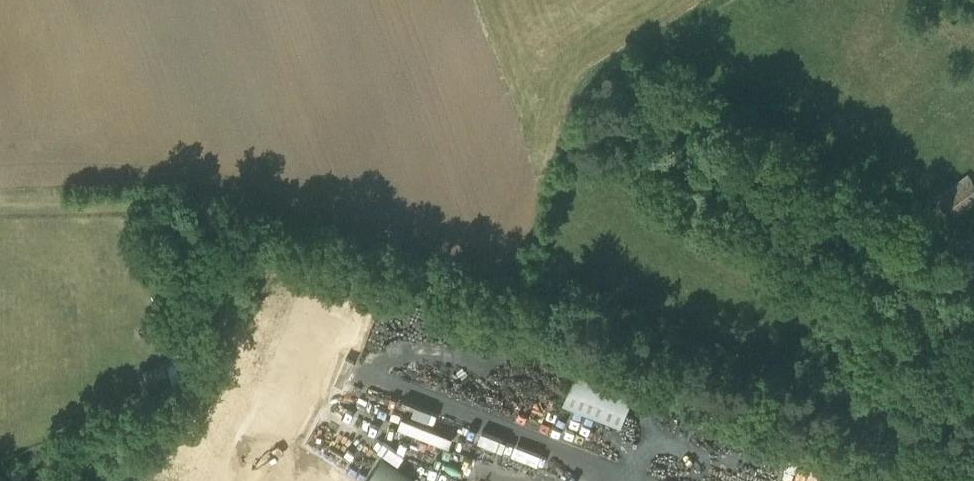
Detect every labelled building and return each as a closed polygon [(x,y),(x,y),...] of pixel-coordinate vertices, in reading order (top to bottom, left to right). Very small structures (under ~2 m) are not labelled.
[(936,195),(951,217),(973,200),(973,182),(967,172),(936,195)] [(563,403),(621,425),(637,383),(578,362),(563,403)] [(365,480),(414,480),(416,477),(383,455),(365,480)]
